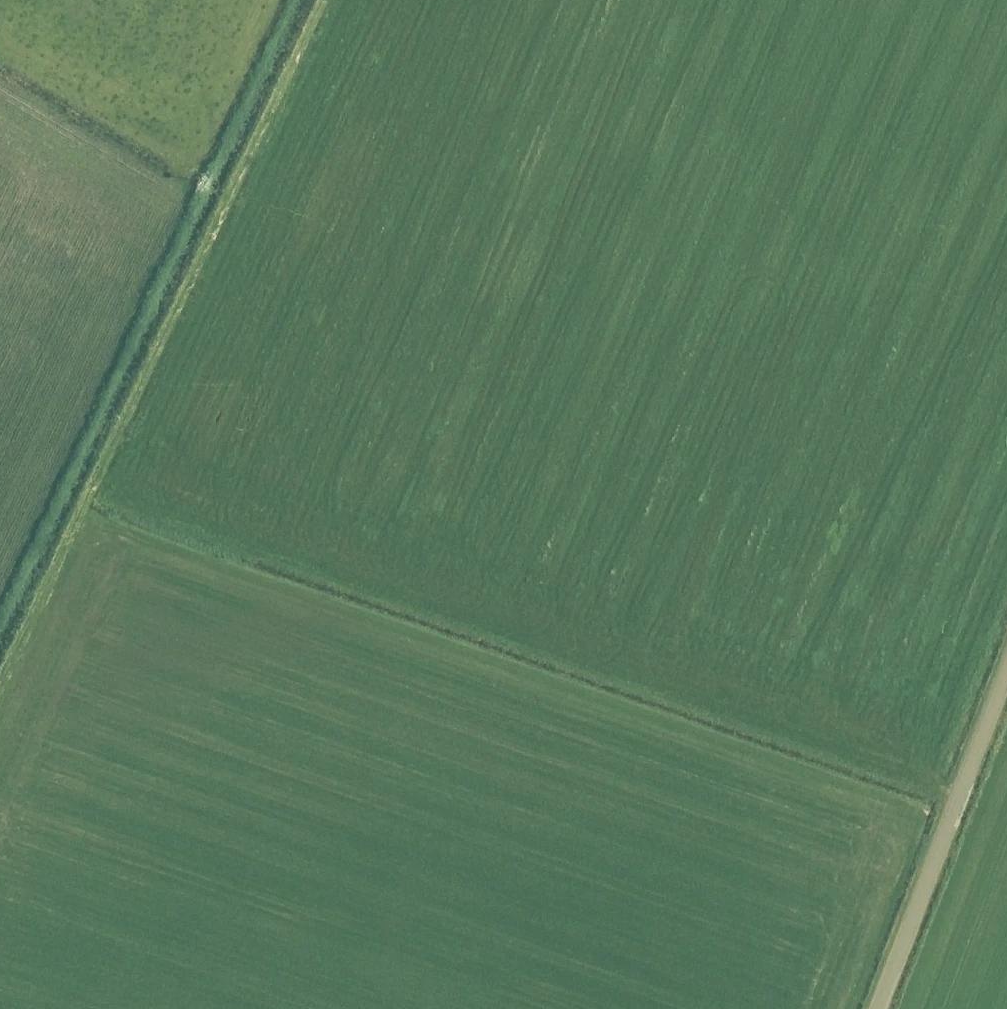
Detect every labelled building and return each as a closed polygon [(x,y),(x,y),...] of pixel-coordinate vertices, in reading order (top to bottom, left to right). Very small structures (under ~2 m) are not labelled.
[(836,742),(853,744),(855,733),(837,730),(836,742)]
